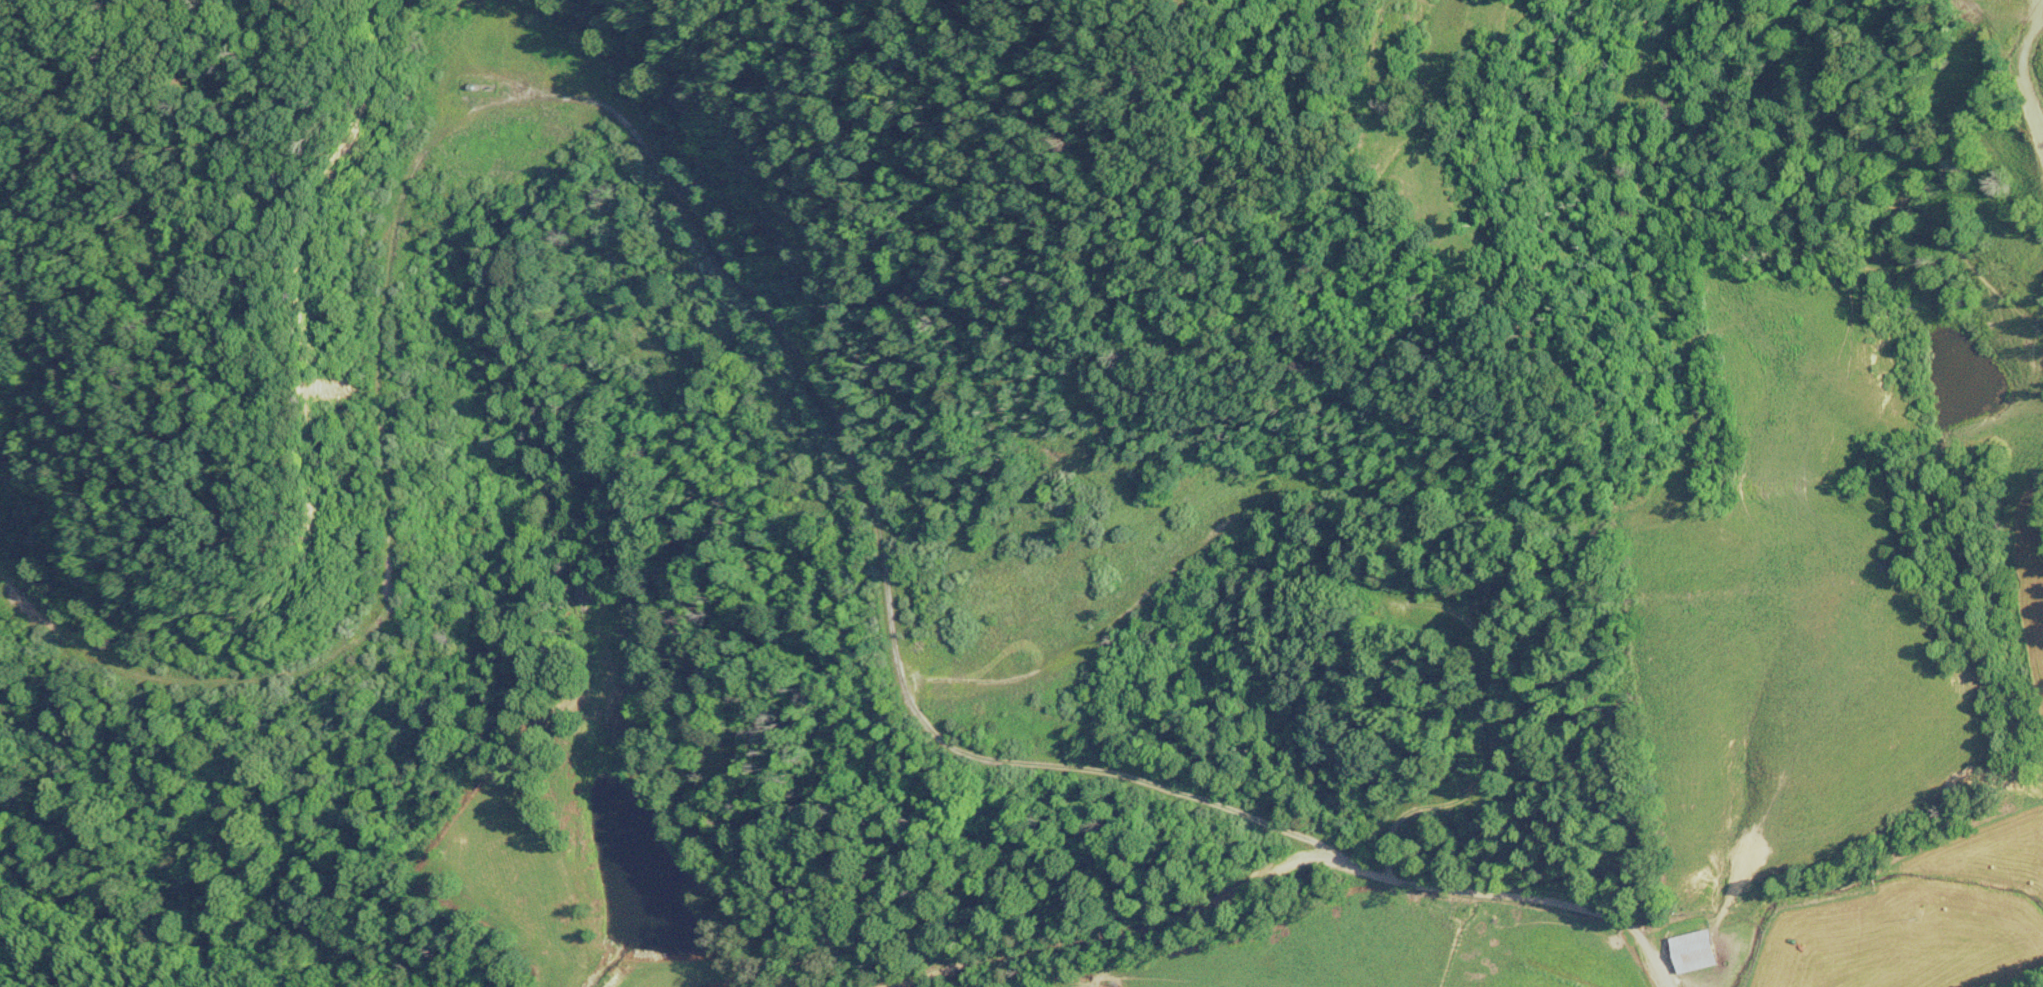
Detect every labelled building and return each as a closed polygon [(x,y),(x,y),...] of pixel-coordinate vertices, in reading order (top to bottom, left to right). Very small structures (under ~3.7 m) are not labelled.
[(1722,965),(1713,929),(1671,939),(1680,975),(1722,965)]
